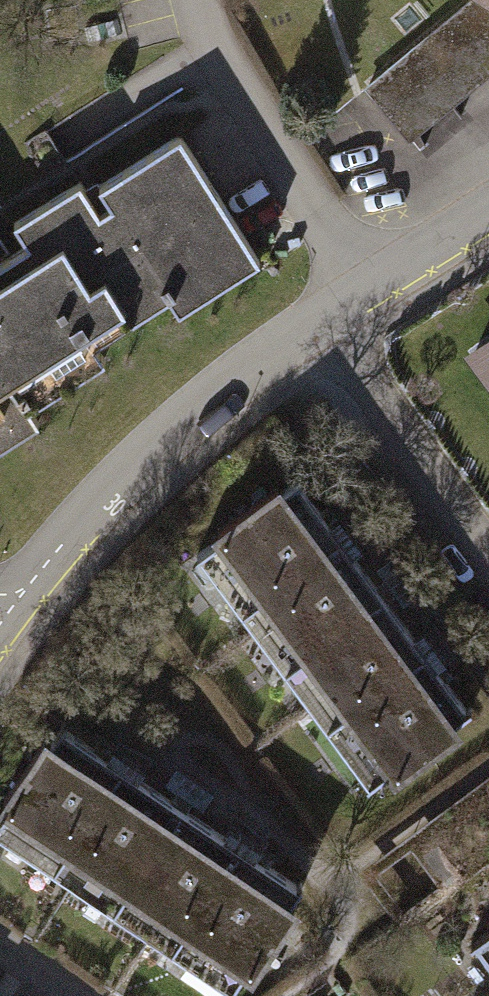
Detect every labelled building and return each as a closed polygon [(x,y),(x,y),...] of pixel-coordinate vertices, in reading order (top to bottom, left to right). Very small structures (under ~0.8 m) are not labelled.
[(487,0),(473,0),(365,86),(408,142),(488,74),(488,1),(487,0)] [(190,137),(97,197),(88,184),(19,228),(33,245),(0,266),(0,455),(48,424),(39,411),(116,361),(108,349),(176,305),(187,322),(274,266),(190,137)] [(470,353),(488,380),(488,340),(470,353)] [(477,717),(299,475),(198,548),(376,790),(477,717)] [(59,736),(0,825),(0,827),(251,993),(312,903),(59,736)] [(363,873),(406,930),(488,869),(488,780),(363,873)] [(477,950),(488,965),(488,941),(477,950)]
